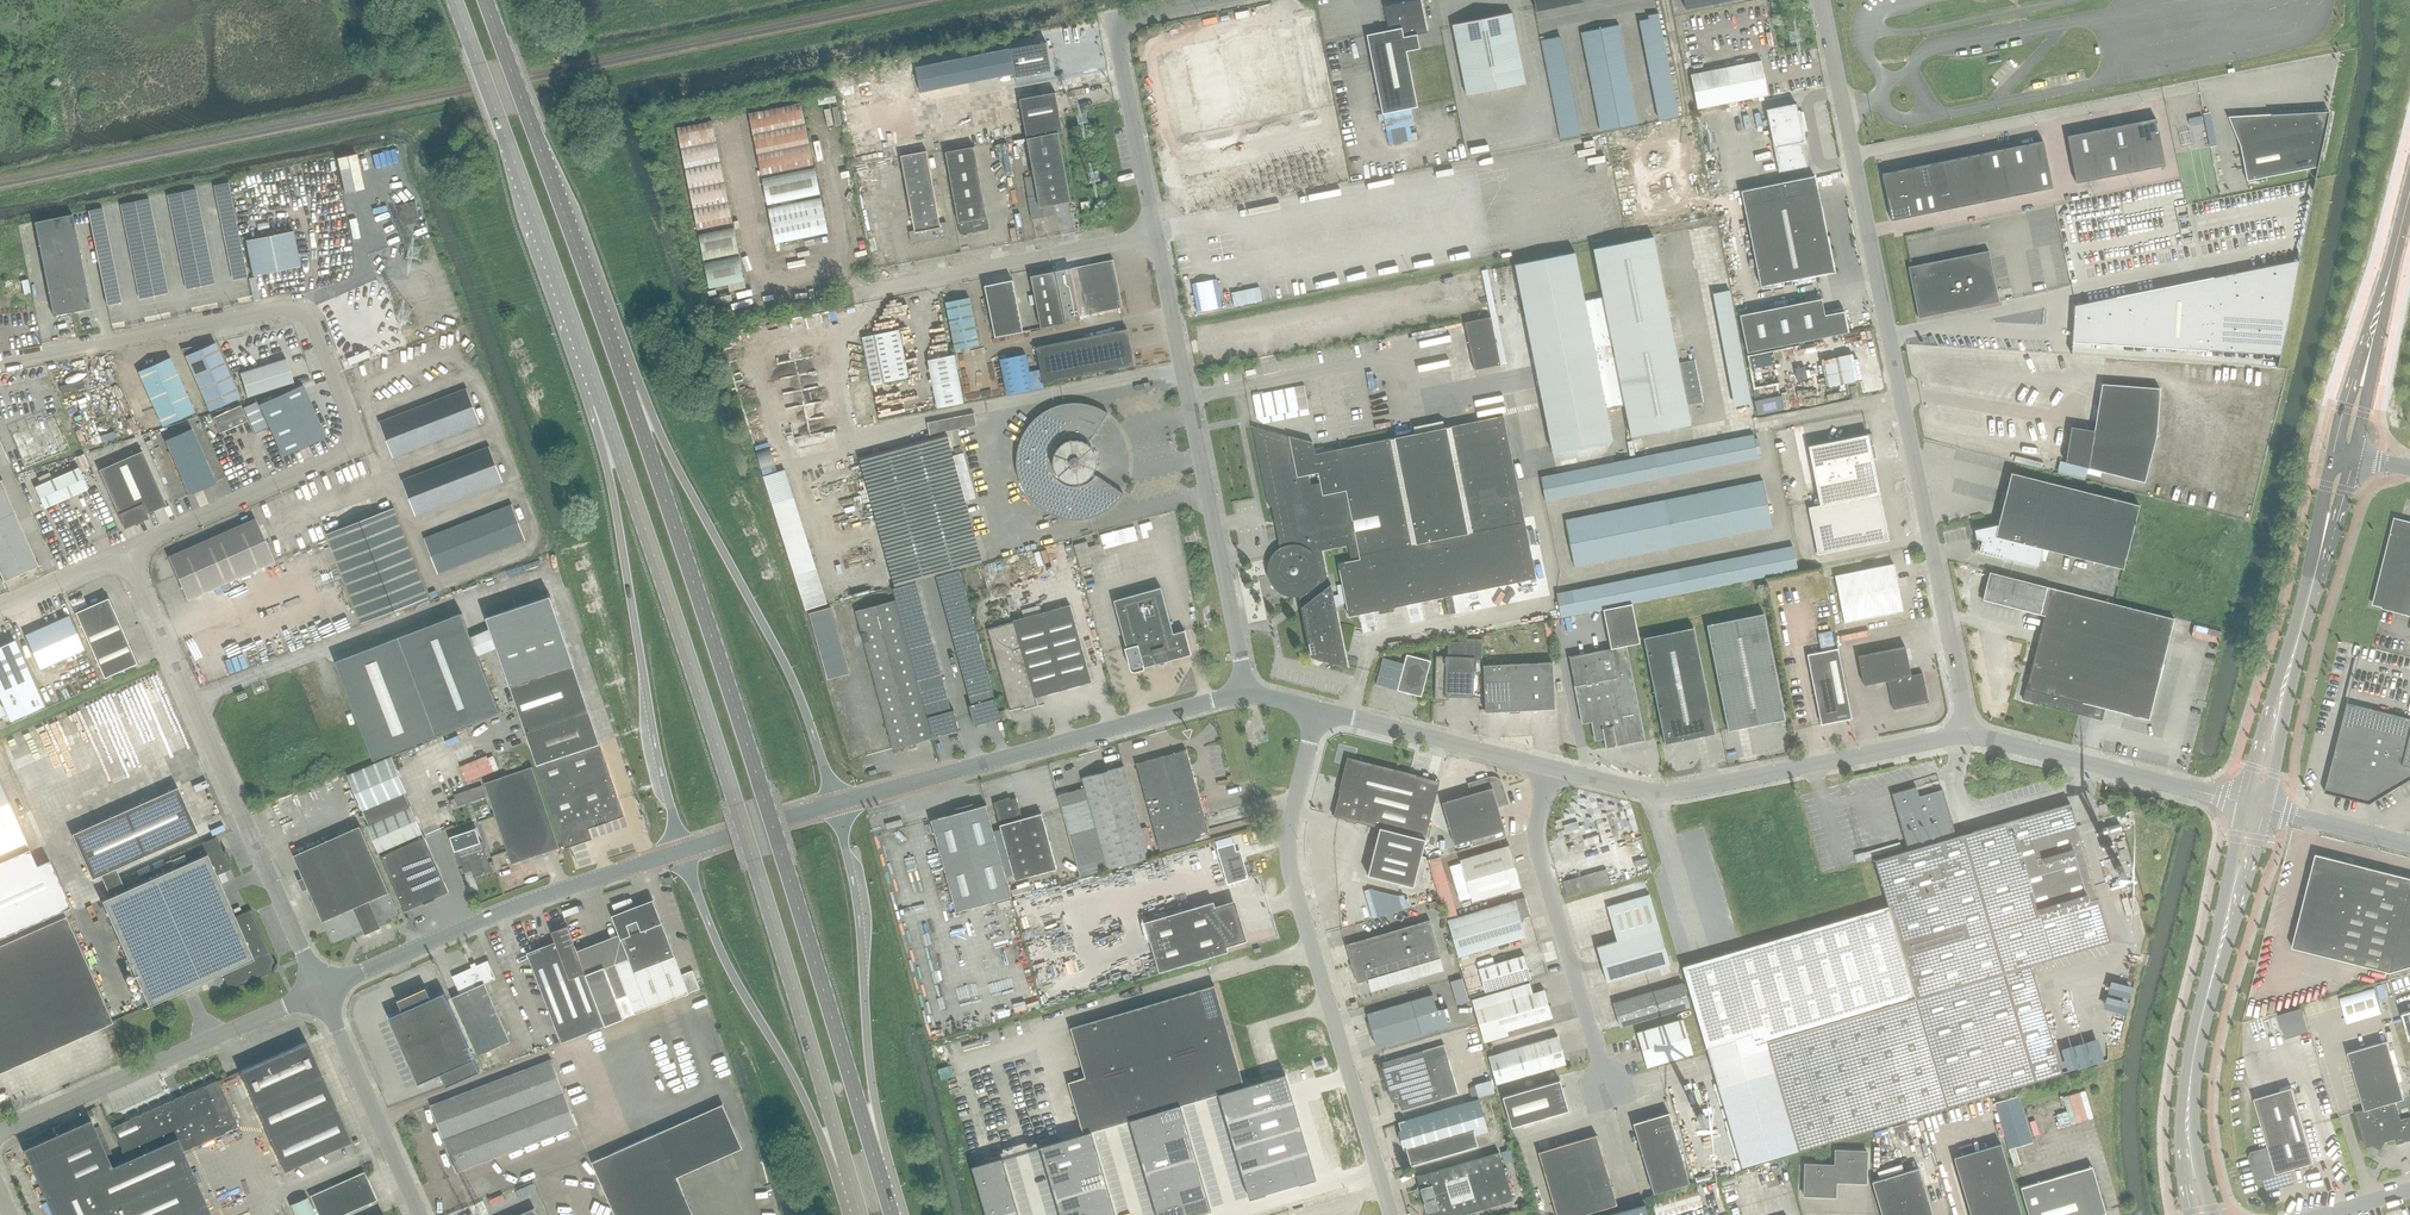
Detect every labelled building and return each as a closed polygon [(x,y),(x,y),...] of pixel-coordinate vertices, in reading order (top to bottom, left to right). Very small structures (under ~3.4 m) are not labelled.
[(1406,51),(1420,48),(1417,35),(1427,33),(1427,32),(1420,0),(1415,0),(1384,6),(1389,30),(1366,35),(1367,35),(1382,114),(1418,107),(1406,51)] [(1536,12),(1548,9),(1546,0),(1534,0),(1535,8),(1536,12)] [(1548,9),(1560,7),(1558,0),(1546,0),(1548,9)] [(1730,0),(1684,0),(1686,9),(1730,0)] [(1526,84),(1512,13),(1452,25),(1453,27),(1467,96),(1526,84)] [(1660,25),(1658,14),(1648,15),(1649,19),(1639,21),(1641,29),(1660,25)] [(1312,25),(1281,32),(1289,71),(1294,70),(1320,64),(1312,25)] [(1620,34),(1619,25),(1600,29),(1602,37),(1620,34)] [(1662,33),(1660,25),(1641,29),(1643,37),(1662,33)] [(1581,32),(1583,41),(1602,37),(1600,29),(1581,32)] [(1281,32),(1250,38),(1258,77),(1268,75),(1289,71),(1281,32)] [(1664,42),(1662,33),(1643,37),(1644,46),(1664,42)] [(1602,37),(1603,45),(1622,42),(1620,34),(1602,37)] [(1541,40),(1543,49),(1562,45),(1560,36),(1541,40)] [(1583,41),(1584,49),(1603,45),(1602,37),(1583,41)] [(1250,38),(1220,44),(1228,83),(1243,80),(1258,77),(1250,38)] [(1008,50),(1012,74),(1013,78),(1052,71),(1046,42),(1008,50)] [(1624,50),(1622,42),(1603,45),(1605,54),(1624,50)] [(1665,50),(1664,42),(1644,46),(1646,54),(1665,50)] [(1220,44),(1159,56),(1167,95),(1193,90),(1218,85),(1228,83),(1220,44)] [(1543,49),(1545,57),(1564,53),(1562,45),(1543,49)] [(1584,49),(1586,57),(1605,54),(1603,45),(1584,49)] [(1012,74),(1008,50),(996,52),(1001,76),(1012,74)] [(1605,54),(1606,62),(1625,58),(1624,50),(1605,54)] [(1667,58),(1665,50),(1646,54),(1648,62),(1667,58)] [(1001,76),(996,52),(984,54),(989,78),(1001,76)] [(1545,57),(1546,65),(1565,61),(1564,53),(1545,57)] [(989,78),(984,54),(973,56),(978,81),(989,78)] [(1586,57),(1587,65),(1606,62),(1605,54),(1586,57)] [(978,81),(973,56),(961,59),(966,83),(978,81)] [(1627,67),(1625,58),(1606,62),(1608,70),(1627,67)] [(1669,67),(1667,58),(1648,62),(1649,70),(1669,67)] [(966,83),(961,59),(950,61),(955,85),(966,83)] [(1691,75),(1697,109),(1763,95),(1768,94),(1761,60),(1691,75)] [(955,85),(950,61),(938,63),(943,88),(955,85)] [(1546,65),(1548,73),(1567,69),(1565,61),(1546,65)] [(1587,65),(1589,74),(1608,70),(1606,62),(1587,65)] [(943,88),(938,63),(927,65),(932,90),(943,88)] [(1320,64),(1294,70),(1302,109),(1327,104),(1320,64)] [(932,90),(927,65),(915,68),(920,92),(932,90)] [(1609,78),(1628,75),(1627,67),(1608,70),(1609,78)] [(1670,75),(1669,67),(1649,70),(1651,79),(1670,75)] [(1548,73),(1550,81),(1569,78),(1567,69),(1548,73)] [(1289,71),(1268,75),(1276,114),(1302,109),(1294,70),(1289,71)] [(1609,78),(1608,70),(1589,74),(1591,82),(1609,78)] [(1258,77),(1243,80),(1251,119),(1276,114),(1268,75),(1258,77)] [(1609,78),(1611,87),(1630,83),(1628,75),(1609,78)] [(1672,83),(1670,75),(1651,79),(1653,87),(1672,83)] [(1551,90),(1570,86),(1569,78),(1550,81),(1551,90)] [(1609,78),(1591,82),(1592,90),(1611,87),(1609,78)] [(1228,83),(1218,85),(1226,124),(1251,119),(1243,80),(1228,83)] [(1631,91),(1630,83),(1611,87),(1613,95),(1631,91)] [(1674,91),(1672,83),(1653,87),(1654,95),(1674,91)] [(1218,85),(1193,90),(1200,129),(1226,124),(1218,85)] [(1551,90),(1553,98),(1572,94),(1570,86),(1551,90)] [(1613,95),(1611,87),(1592,90),(1594,99),(1613,95)] [(1193,90),(1167,95),(1175,135),(1200,129),(1193,90)] [(1613,95),(1614,103),(1633,100),(1631,91),(1613,95)] [(1675,100),(1674,91),(1654,95),(1656,103),(1675,100)] [(1019,98),(1026,137),(1062,130),(1055,92),(1019,98)] [(1553,98),(1554,106),(1574,102),(1572,94),(1553,98)] [(1614,103),(1613,95),(1594,99),(1595,107),(1614,103)] [(1635,108),(1633,100),(1614,103),(1616,111),(1635,108)] [(1677,108),(1675,100),(1656,103),(1657,112),(1677,108)] [(1554,106),(1556,114),(1575,111),(1574,102),(1554,106)] [(801,103),(749,114),(753,134),(805,123),(801,103)] [(1614,103),(1595,107),(1597,115),(1616,111),(1614,103)] [(1800,123),(1796,103),(1766,109),(1779,173),(1809,167),(1802,132),(1805,132),(1804,130),(1806,130),(1804,122),(1800,123)] [(1616,111),(1617,120),(1636,116),(1635,108),(1616,111)] [(1659,120),(1678,116),(1677,108),(1657,112),(1659,120)] [(1556,114),(1558,123),(1577,119),(1575,111),(1556,114)] [(1616,111),(1597,115),(1598,123),(1617,120),(1616,111)] [(2315,178),(2329,111),(2271,114),(2241,120),(2236,128),(2240,145),(2239,145),(2246,180),(2316,167),(2314,178),(2315,178)] [(1617,120),(1619,128),(1638,124),(1636,116),(1617,120)] [(1691,118),(1609,134),(1628,230),(1686,218),(1679,182),(1703,177),(1691,118)] [(2156,118),(2135,122),(2140,147),(2161,143),(2156,118)] [(1558,123),(1559,131),(1579,127),(1577,119),(1558,123)] [(1617,120),(1598,123),(1600,132),(1619,128),(1617,120)] [(704,123),(677,128),(681,148),(716,141),(712,123),(712,121),(704,123)] [(2135,122),(2123,125),(2128,149),(2140,147),(2135,122)] [(805,123),(753,134),(757,154),(809,144),(805,123)] [(2123,125),(2111,127),(2116,152),(2128,149),(2123,125)] [(1559,131),(1561,139),(1580,135),(1579,127),(1559,131)] [(2111,127),(2100,129),(2105,154),(2116,152),(2111,127)] [(2100,129),(2088,132),(2093,156),(2105,154),(2100,129)] [(1031,160),(1062,155),(1058,132),(1027,138),(1031,160)] [(2088,132),(2067,136),(2072,160),(2093,156),(2088,132)] [(720,162),(716,141),(681,148),(685,169),(720,162)] [(2048,164),(2043,141),(2022,145),(2027,168),(2048,164)] [(2161,143),(2140,147),(2145,172),(2166,167),(2161,143)] [(809,144),(757,154),(762,175),(814,164),(809,144)] [(2022,145),(2010,147),(2015,171),(2027,168),(2022,145)] [(949,170),(977,164),(974,147),(945,152),(949,170)] [(2003,173),(2015,171),(2010,147),(1999,150),(2003,173)] [(2140,147),(2128,149),(2133,174),(2145,172),(2140,147)] [(1336,148),(1321,151),(1327,185),(1343,182),(1336,148)] [(2128,149),(2116,152),(2121,176),(2133,174),(2128,149)] [(2003,173),(1999,150),(1987,152),(1992,175),(2003,173)] [(911,243),(949,236),(946,222),(940,223),(926,151),(901,156),(915,230),(909,231),(911,243)] [(1321,151),(1305,154),(1312,188),(1327,185),(1321,151)] [(1992,175),(1987,152),(1975,154),(1980,178),(1992,175)] [(2116,152),(2105,154),(2110,178),(2121,176),(2116,152)] [(356,154),(337,158),(345,193),(364,189),(356,154)] [(1305,154),(1290,157),(1297,191),(1312,188),(1305,154)] [(1968,180),(1980,178),(1975,154),(1964,157),(1968,180)] [(2105,154),(2093,156),(2098,181),(2110,178),(2105,154)] [(1066,178),(1062,155),(1031,160),(1035,184),(1066,178)] [(2093,156),(2072,160),(2077,185),(2098,181),(2093,156)] [(1290,157),(1275,160),(1282,194),(1297,191),(1290,157)] [(1964,157),(1952,159),(1957,182),(1968,180),(1964,157)] [(1945,185),(1957,182),(1952,159),(1940,161),(1945,185)] [(1275,160),(1260,163),(1267,197),(1282,194),(1275,160)] [(1945,185),(1940,161),(1929,164),(1933,187),(1945,185)] [(724,182),(720,162),(685,169),(689,189),(724,182)] [(1260,163),(1245,167),(1252,200),(1267,197),(1260,163)] [(977,164),(949,170),(952,187),(980,181),(977,164)] [(1917,166),(1922,189),(1933,187),(1929,164),(1917,166)] [(2031,192),(2052,188),(2048,164),(2027,168),(2031,192)] [(1905,168),(1910,192),(1922,189),(1917,166),(1905,168)] [(1245,167),(1230,170),(1236,203),(1252,200),(1245,167)] [(815,168),(762,179),(768,204),(820,194),(815,168)] [(1882,173),(1886,196),(1910,192),(1905,168),(1882,173)] [(2015,171),(2020,194),(2031,192),(2027,168),(2015,171)] [(1230,170),(1214,173),(1221,207),(1236,203),(1230,170)] [(2003,173),(2008,196),(2020,194),(2015,171),(2003,173)] [(1214,173),(1199,176),(1206,210),(1221,207),(1214,173)] [(2008,196),(2003,173),(1992,175),(1980,178),(1985,201),(1996,199),(2008,196)] [(1199,176),(1184,179),(1190,213),(1206,210),(1199,176)] [(1815,176),(1741,191),(1761,286),(1834,271),(1815,176)] [(1071,201),(1066,178),(1035,184),(1037,195),(1027,197),(1031,218),(1054,214),(1053,204),(1071,201)] [(1968,180),(1973,203),(1985,201),(1980,178),(1968,180)] [(1973,203),(1968,180),(1957,182),(1961,206),(1973,203)] [(980,181),(952,187),(955,205),(984,199),(980,181)] [(729,202),(724,182),(689,189),(694,209),(729,202)] [(1945,185),(1950,208),(1961,206),(1957,182),(1945,185)] [(215,192),(229,189),(228,183),(214,186),(215,192)] [(867,200),(881,198),(879,184),(865,187),(867,200)] [(1933,187),(1938,210),(1950,208),(1945,185),(1933,187)] [(1938,210),(1933,187),(1922,189),(1926,213),(1938,210)] [(181,192),(183,199),(197,196),(195,189),(181,192)] [(217,199),(231,196),(229,189),(215,192),(217,199)] [(1926,213),(1922,189),(1910,192),(1914,215),(1926,213)] [(169,202),(183,199),(181,192),(167,195),(169,202)] [(1914,215),(1910,192),(1886,196),(1891,220),(1914,215)] [(197,196),(183,199),(184,205),(198,203),(197,196)] [(218,206),(232,203),(231,196),(217,199),(218,206)] [(821,197),(768,208),(776,243),(828,232),(821,197)] [(135,202),(136,208),(150,205),(149,199),(135,202)] [(170,208),(184,205),(183,199),(169,202),(170,208)] [(984,199),(955,205),(958,222),(987,217),(984,199)] [(1090,208),(1090,207),(1089,201),(1080,202),(1082,209),(1090,208)] [(122,211),(136,208),(135,202),(121,204),(122,211)] [(733,222),(729,202),(694,209),(698,229),(733,222)] [(199,209),(198,203),(184,205),(185,212),(199,209)] [(219,212),(233,210),(232,203),(218,206),(219,212)] [(150,205),(136,208),(137,215),(151,212),(150,205)] [(171,215),(185,212),(184,205),(170,208),(171,215)] [(88,211),(89,218),(103,215),(102,208),(88,211)] [(123,218),(137,215),(136,208),(122,211),(123,218)] [(201,216),(199,209),(185,212),(187,219),(201,216)] [(221,219),(235,216),(233,210),(219,212),(221,219)] [(151,212),(137,215),(139,222),(153,219),(151,212)] [(173,222),(187,219),(185,212),(171,215),(173,222)] [(53,218),(55,230),(74,226),(72,214),(53,218)] [(89,218),(91,224),(105,222),(103,215),(89,218)] [(125,224),(139,222),(137,215),(123,218),(125,224)] [(202,223),(201,216),(187,219),(188,226),(202,223)] [(222,226),(236,223),(235,216),(221,219),(222,226)] [(987,217),(958,222),(961,235),(989,229),(987,217)] [(36,233),(55,230),(53,218),(34,222),(36,233)] [(153,219),(139,222),(140,228),(154,226),(153,219)] [(174,228),(188,226),(187,219),(173,222),(174,228)] [(91,224),(92,231),(106,228),(105,222),(91,224)] [(126,231),(140,228),(139,222),(125,224),(126,231)] [(203,229),(202,223),(188,226),(189,232),(203,229)] [(223,232),(237,230),(236,223),(222,226),(223,232)] [(55,230),(58,241),(76,238),(74,226),(55,230)] [(154,226),(140,228),(141,235),(155,232),(154,226)] [(175,235),(189,232),(188,226),(174,228),(175,235)] [(734,227),(698,235),(704,260),(739,253),(734,227)] [(92,231),(93,238),(107,235),(106,228),(92,231)] [(127,238),(141,235),(140,228),(126,231),(127,238)] [(205,236),(203,229),(189,232),(191,239),(205,236)] [(58,241),(55,230),(36,233),(39,245),(58,241)] [(225,239),(239,236),(237,230),(223,232),(225,239)] [(293,231),(246,240),(253,276),(300,266),(293,231)] [(157,239),(155,232),(141,235),(143,242),(157,239)] [(177,242),(191,239),(189,232),(175,235),(177,242)] [(93,238),(95,244),(109,242),(107,235),(93,238)] [(129,245),(143,242),(141,235),(127,238),(129,245)] [(206,243),(205,236),(191,239),(192,246),(206,243)] [(226,246),(240,243),(239,236),(225,239),(226,246)] [(1575,252),(1515,264),(1553,452),(1613,440),(1606,409),(1625,405),(1631,437),(1691,425),(1653,237),(1593,249),(1603,297),(1585,301),(1575,252)] [(58,241),(60,253),(79,249),(76,238),(58,241)] [(158,246),(157,239),(143,242),(144,248),(158,246)] [(178,248),(192,246),(191,239),(177,242),(178,248)] [(60,253),(58,241),(39,245),(41,257),(60,253)] [(95,244),(96,251),(110,248),(109,242),(95,244)] [(130,251),(144,248),(143,242),(129,245),(130,251)] [(207,249),(206,243),(192,246),(193,252),(207,249)] [(227,253),(241,250),(240,243),(226,246),(227,253)] [(159,252),(158,246),(144,248),(145,255),(159,252)] [(179,255),(193,252),(192,246),(178,248),(179,255)] [(96,251),(97,258),(111,255),(110,248),(96,251)] [(131,258),(145,255),(144,248),(130,251),(131,258)] [(60,253),(62,265),(81,261),(79,249),(60,253)] [(209,256),(207,249),(193,252),(195,259),(209,256)] [(229,259),(243,256),(241,250),(227,253),(229,259)] [(1919,318),(1999,302),(1989,251),(1908,267),(1919,318)] [(161,259),(159,252),(145,255),(147,262),(161,259)] [(181,262),(195,259),(193,252),(179,255),(181,262)] [(62,265),(60,253),(41,257),(43,269),(62,265)] [(97,258),(99,265),(113,262),(111,255),(97,258)] [(133,265),(147,262),(145,255),(131,258),(133,265)] [(210,263),(209,256),(195,259),(196,266),(210,263)] [(230,266),(244,263),(243,256),(229,259),(230,266)] [(745,281),(739,256),(704,263),(709,288),(745,281)] [(162,266),(161,259),(147,262),(148,268),(162,266)] [(182,269),(196,266),(195,259),(181,262),(182,269)] [(1082,315),(1123,307),(1113,260),(1072,268),(1081,316),(1082,316),(1082,315)] [(2209,351),(2279,355),(2276,367),(2278,367),(2299,260),(2223,275),(2222,271),(2214,272),(2215,277),(2075,305),(2074,305),(2072,342),(2209,351)] [(62,265),(65,277),(84,273),(81,261),(62,265)] [(99,265),(100,271),(114,268),(113,262),(99,265)] [(134,271),(148,268),(147,262),(133,265),(134,271)] [(211,270),(210,263),(196,266),(197,272),(211,270)] [(231,273),(246,270),(244,263),(230,266),(231,273)] [(65,277),(62,265),(43,269),(46,280),(65,277)] [(163,272),(162,266),(148,268),(149,275),(163,272)] [(183,275),(197,272),(196,266),(182,269),(183,275)] [(100,271),(101,278),(115,275),(114,268),(100,271)] [(135,278),(149,275),(148,268),(134,271),(135,278)] [(1081,316),(1072,268),(1055,271),(1066,323),(1082,320),(1081,316)] [(213,276),(211,270),(197,272),(199,279),(213,276)] [(246,270),(231,273),(233,279),(247,277),(246,270)] [(1031,276),(1033,289),(1057,284),(1054,271),(1031,276)] [(165,279),(163,272),(149,275),(151,282),(165,279)] [(185,282),(199,279),(197,272),(183,275),(185,282)] [(65,277),(67,288),(86,284),(84,273),(65,277)] [(101,278),(103,285),(117,282),(115,275),(101,278)] [(137,285),(151,282),(149,275),(135,278),(137,285)] [(214,283),(213,276),(199,279),(200,286),(214,283)] [(67,288),(65,277),(46,280),(48,292),(67,288)] [(166,286),(165,279),(151,282),(152,289),(166,286)] [(200,286),(199,279),(185,282),(186,289),(200,286)] [(995,337),(1023,331),(1012,280),(985,286),(995,337)] [(104,291),(118,289),(117,282),(103,285),(104,291)] [(138,291),(152,289),(151,282),(137,285),(138,291)] [(1754,402),(1732,283),(1715,286),(1736,406),(1754,402)] [(67,288),(69,300),(88,296),(86,284),(67,288)] [(1033,289),(1035,298),(1036,302),(1059,297),(1057,284),(1033,289)] [(167,293),(166,286),(152,289),(153,295),(167,293)] [(1262,301),(1259,287),(1232,293),(1235,307),(1262,301)] [(69,300),(67,288),(48,292),(51,304),(69,300)] [(106,298),(120,295),(118,289),(104,291),(106,298)] [(153,295),(152,289),(138,291),(139,298),(153,295)] [(120,295),(106,298),(107,305),(121,302),(120,295)] [(88,296),(69,300),(72,312),(91,308),(88,296)] [(1036,302),(1038,315),(1062,310),(1059,297),(1036,302)] [(955,349),(979,345),(969,298),(946,302),(955,349)] [(1846,323),(1845,318),(1844,311),(1825,315),(1822,299),(1821,299),(1739,315),(1747,353),(1848,332),(1846,325),(1846,323)] [(72,312),(69,300),(51,304),(53,315),(72,312)] [(1062,310),(1038,315),(1041,328),(1065,323),(1062,310)] [(1491,317),(1465,322),(1474,370),(1500,365),(1491,317)] [(871,385),(909,377),(899,329),(874,335),(862,337),(871,385)] [(1127,329),(1036,347),(1040,370),(1029,372),(1025,354),(1000,359),(1007,395),(1033,390),(1044,387),(1043,383),(1134,365),(1127,329)] [(951,343),(949,331),(934,334),(936,346),(951,343)] [(215,342),(199,349),(197,345),(181,349),(188,365),(189,365),(209,411),(239,397),(215,342)] [(349,366),(371,358),(369,351),(347,359),(349,366)] [(1773,352),(1749,356),(1752,369),(1775,364),(1773,352)] [(964,402),(955,355),(927,360),(937,408),(964,402)] [(170,357),(138,371),(162,426),(194,412),(170,357)] [(240,373),(247,397),(293,382),(286,358),(240,373)] [(1695,360),(1680,363),(1688,405),(1703,402),(1695,360)] [(302,384),(258,403),(268,424),(282,456),(325,436),(302,384)] [(2071,427),(2065,462),(2102,471),(2144,482),(2156,436),(2160,388),(2101,384),(2094,430),(2071,427)] [(1252,395),(1256,419),(1262,423),(1263,424),(1310,415),(1304,385),(1261,393),(1252,395)] [(1778,396),(1771,398),(1774,412),(1781,410),(1778,396)] [(256,398),(243,404),(254,430),(268,424),(258,403),(256,398)] [(1771,398),(1761,400),(1764,414),(1774,412),(1771,398)] [(1761,400),(1754,401),(1757,415),(1764,414),(1761,400)] [(1091,448),(1092,447),(1090,446),(1089,445),(1087,443),(1108,413),(1106,412),(1103,410),(1099,408),(1097,407),(1094,406),(1090,405),(1088,404),(1084,404),(1082,403),(1078,403),(1074,403),(1072,403),(1068,403),(1066,404),(1062,404),(1060,405),(1058,405),(1055,407),(1051,408),(1049,409),(1046,411),(1042,413),(1039,415),(1036,418),(1034,419),(1031,422),(1030,424),(1028,427),(1026,429),(1025,430),(1023,434),(1022,436),(1021,438),(1020,441),(1019,445),(1018,447),(1018,449),(1017,451),(1017,455),(1017,457),(1016,459),(1016,463),(1017,465),(1017,467),(1017,469),(1017,471),(1018,474),(1018,475),(1019,477),(1019,479),(1020,481),(1021,485),(1023,489),(1025,492),(1028,496),(1029,497),(1030,499),(1033,502),(1036,505),(1039,507),(1041,509),(1044,511),(1047,513),(1049,514),(1053,516),(1057,517),(1061,518),(1065,519),(1069,519),(1071,520),(1075,520),(1079,520),(1083,519),(1087,519),(1090,518),(1094,516),(1096,516),(1100,514),(1101,513),(1105,511),(1108,509),(1111,507),(1114,504),(1117,502),(1120,499),(1121,497),(1123,494),(1093,473),(1094,471),(1095,469),(1096,467),(1096,466),(1097,464),(1097,461),(1096,460),(1096,458),(1096,457),(1095,455),(1094,453),(1093,451),(1092,449),(1091,448)] [(247,420),(240,405),(213,418),(220,433),(247,420)] [(53,413),(31,423),(47,458),(69,448),(53,413)] [(976,425),(974,413),(927,423),(930,439),(860,458),(895,585),(981,562),(952,456),(946,434),(945,432),(976,425)] [(1338,563),(1339,572),(1348,616),(1536,578),(1503,416),(1315,454),(1313,442),(1252,427),(1268,506),(1275,505),(1284,546),(1278,549),(1273,554),(1270,559),(1268,564),(1267,570),(1268,575),(1270,582),(1273,587),(1278,592),(1284,595),(1291,596),(1296,596),(1302,595),(1307,602),(1301,607),(1311,657),(1329,662),(1330,666),(1334,663),(1347,666),(1331,584),(1329,586),(1322,550),(1348,545),(1351,561),(1338,563)] [(47,458),(31,423),(10,433),(25,468),(47,458)] [(191,429),(165,441),(189,496),(217,483),(216,482),(215,483),(191,429)] [(1818,555),(1889,540),(1867,434),(1808,446),(1820,505),(1808,507),(1818,555)] [(1750,460),(1758,458),(1757,454),(1754,439),(1753,435),(1745,436),(1750,460)] [(1741,437),(1737,438),(1742,462),(1750,460),(1745,436),(1741,437)] [(1737,438),(1729,440),(1734,463),(1742,462),(1737,438)] [(1729,440),(1721,441),(1725,465),(1734,463),(1729,440)] [(1721,441),(1712,443),(1717,467),(1725,465),(1721,441)] [(1712,443),(1704,445),(1709,468),(1717,467),(1712,443)] [(1704,445),(1696,446),(1701,470),(1709,468),(1704,445)] [(1692,472),(1701,470),(1696,446),(1688,448),(1692,472)] [(1688,448),(1679,450),(1684,473),(1692,472),(1688,448)] [(134,523),(137,525),(138,522),(148,517),(146,514),(166,505),(142,450),(98,470),(118,513),(124,528),(134,523)] [(1676,475),(1684,473),(1679,450),(1671,451),(1676,475)] [(1671,451),(1663,453),(1668,476),(1676,475),(1671,451)] [(964,453),(952,456),(964,502),(976,499),(964,453)] [(1668,476),(1663,453),(1655,455),(1659,478),(1668,476)] [(84,454),(77,457),(83,470),(90,466),(84,454)] [(1646,456),(1651,480),(1659,478),(1655,455),(1646,456)] [(1646,456),(1638,458),(1643,481),(1651,480),(1646,456)] [(1638,458),(1630,460),(1635,483),(1643,481),(1638,458)] [(1630,460),(1622,461),(1626,485),(1635,483),(1630,460)] [(1622,461),(1613,463),(1618,486),(1626,485),(1622,461)] [(516,475),(516,477),(522,476),(519,463),(506,466),(509,477),(516,475)] [(1613,463),(1605,465),(1610,488),(1618,486),(1613,463)] [(1605,465),(1597,466),(1602,490),(1610,488),(1605,465)] [(1597,466),(1589,468),(1593,491),(1602,490),(1597,466)] [(78,467),(34,487),(44,508),(88,489),(78,467)] [(1589,468),(1581,470),(1585,493),(1593,491),(1589,468)] [(1581,470),(1572,471),(1577,494),(1585,493),(1581,470)] [(1572,471),(1564,473),(1569,496),(1577,494),(1572,471)] [(786,472),(764,479),(805,610),(828,603),(786,472)] [(2042,548),(2123,569),(2139,505),(2011,472),(1998,524),(1974,530),(1976,539),(1977,543),(1981,543),(1979,549),(1979,551),(2038,566),(2042,548)] [(38,478),(41,484),(52,479),(49,473),(38,478)] [(1564,473),(1556,475),(1560,498),(1569,496),(1564,473)] [(1556,475),(1541,478),(1546,501),(1560,498),(1556,475)] [(1767,504),(1763,480),(1754,482),(1759,505),(1767,504)] [(1754,482),(1746,484),(1751,507),(1759,505),(1754,482)] [(1746,484),(1738,485),(1743,509),(1751,507),(1746,484)] [(1738,485),(1730,487),(1734,510),(1743,509),(1738,485)] [(1730,487),(1721,489),(1726,512),(1734,510),(1730,487)] [(1721,489),(1713,490),(1718,514),(1726,512),(1721,489)] [(1713,490),(1705,492),(1710,515),(1718,514),(1713,490)] [(10,502),(5,491),(0,493),(0,506),(10,502)] [(1705,492),(1702,493),(1697,494),(1701,517),(1710,515),(1705,492)] [(1697,494),(1688,495),(1693,519),(1701,517),(1697,494)] [(1688,495),(1680,497),(1685,520),(1693,519),(1688,495)] [(1680,497),(1672,499),(1677,522),(1685,520),(1680,497)] [(440,569),(529,537),(515,499),(426,531),(440,569)] [(1668,524),(1677,522),(1672,499),(1664,500),(1668,524)] [(1660,525),(1668,524),(1664,500),(1656,502),(1660,525)] [(15,512),(10,502),(0,506),(0,519),(15,512)] [(1652,527),(1660,525),(1656,502),(1647,504),(1652,527)] [(975,505),(980,523),(989,521),(985,503),(975,505)] [(1644,529),(1652,527),(1647,504),(1639,505),(1644,529)] [(1767,504),(1759,505),(1764,529),(1772,527),(1767,504)] [(1636,530),(1644,529),(1639,505),(1631,507),(1636,530)] [(1756,531),(1764,529),(1759,505),(1751,507),(1756,531)] [(1627,532),(1636,530),(1631,507),(1623,509),(1627,532)] [(1747,532),(1756,531),(1751,507),(1743,509),(1747,532)] [(429,597),(394,508),(327,534),(361,623),(429,597)] [(1619,534),(1627,532),(1623,509),(1614,510),(1619,534)] [(1739,534),(1747,532),(1743,509),(1734,510),(1739,534)] [(1611,535),(1619,534),(1614,510),(1606,512),(1611,535)] [(1731,536),(1739,534),(1734,510),(1726,512),(1731,536)] [(0,519),(0,527),(2,531),(19,523),(15,512),(0,519)] [(1603,537),(1611,535),(1606,512),(1598,513),(1603,537)] [(1723,537),(1731,536),(1726,512),(1718,514),(1723,537)] [(1594,539),(1603,537),(1598,513),(1590,515),(1594,539)] [(1714,539),(1723,537),(1718,514),(1710,515),(1714,539)] [(1586,540),(1594,539),(1590,515),(1581,517),(1586,540)] [(1706,540),(1714,539),(1710,515),(1701,517),(1706,540)] [(1578,542),(1586,540),(1581,517),(1573,518),(1578,542)] [(1698,542),(1706,540),(1701,517),(1693,519),(1698,542)] [(2394,517),(2372,605),(2382,607),(2382,608),(2409,615),(2409,521),(2394,517)] [(187,600),(274,561),(255,518),(168,556),(187,600)] [(1570,544),(1578,542),(1573,518),(1565,520),(1570,544)] [(1690,544),(1698,542),(1693,519),(1685,520),(1690,544)] [(1681,545),(1690,544),(1685,520),(1677,522),(1681,545)] [(1668,524),(1673,547),(1681,545),(1677,522),(1668,524)] [(2,531),(7,542),(24,534),(19,523),(2,531)] [(1673,547),(1668,524),(1660,525),(1665,549),(1673,547)] [(1660,525),(1652,527),(1657,550),(1665,549),(1660,525)] [(1648,552),(1657,550),(1652,527),(1644,529),(1648,552)] [(1640,554),(1648,552),(1644,529),(1636,530),(1640,554)] [(1636,530),(1627,532),(1632,555),(1640,554),(1636,530)] [(1627,532),(1619,534),(1624,557),(1632,555),(1627,532)] [(11,552),(29,545),(24,534),(7,542),(11,552)] [(1619,534),(1611,535),(1616,559),(1624,557),(1619,534)] [(1611,535),(1603,537),(1607,560),(1616,559),(1611,535)] [(1599,562),(1607,560),(1603,537),(1594,539),(1599,562)] [(1594,539),(1586,540),(1591,564),(1599,562),(1594,539)] [(1583,565),(1591,564),(1586,540),(1578,542),(1583,565)] [(1088,547),(1087,541),(1074,545),(1080,568),(1093,564),(1092,558),(1104,555),(1101,544),(1088,547)] [(7,542),(0,545),(0,557),(11,552),(7,542)] [(1570,544),(1574,567),(1583,565),(1578,542),(1570,544)] [(16,563),(34,555),(29,545),(11,552),(16,563)] [(1785,548),(1789,571),(1798,570),(1793,546),(1785,548)] [(1785,548),(1776,549),(1781,573),(1789,571),(1785,548)] [(1773,575),(1781,573),(1776,549),(1768,551),(1773,575)] [(1768,551),(1760,553),(1765,576),(1773,575),(1768,551)] [(11,552),(0,557),(0,570),(16,563),(11,552)] [(1756,578),(1765,576),(1760,553),(1752,554),(1756,578)] [(1752,554),(1743,556),(1748,580),(1756,578),(1752,554)] [(34,555),(16,563),(21,574),(39,566),(38,566),(34,555)] [(1740,581),(1748,580),(1743,556),(1735,558),(1740,581)] [(1735,558),(1727,559),(1732,583),(1740,581),(1735,558)] [(1723,585),(1732,583),(1727,559),(1719,561),(1723,585)] [(1719,561),(1711,563),(1715,586),(1723,585),(1719,561)] [(3,581),(3,582),(21,574),(16,563),(0,570),(0,574),(3,581)] [(1711,563),(1702,564),(1707,588),(1715,586),(1711,563)] [(1702,564),(1694,566),(1699,590),(1707,588),(1702,564)] [(1835,575),(1844,622),(1903,611),(1894,564),(1835,575)] [(1694,566),(1686,568),(1691,591),(1699,590),(1694,566)] [(1682,593),(1691,591),(1686,568),(1678,569),(1682,593)] [(1669,571),(1674,595),(1682,593),(1678,569),(1669,571)] [(959,570),(936,576),(939,585),(962,579),(959,570)] [(1661,573),(1666,596),(1674,595),(1669,571),(1661,573)] [(1666,596),(1661,573),(1653,574),(1658,598),(1666,596)] [(1985,588),(1982,600),(2012,607),(2044,615),(2051,588),(1989,573),(1985,588)] [(1658,598),(1653,574),(1645,576),(1649,600),(1658,598)] [(1649,600),(1645,576),(1636,578),(1641,601),(1649,600)] [(1641,601),(1636,578),(1628,579),(1633,603),(1641,601)] [(962,579),(939,585),(941,595),(964,588),(962,579)] [(1633,603),(1628,579),(1620,581),(1625,605),(1633,603)] [(1625,605),(1620,581),(1612,583),(1616,606),(1625,605)] [(893,588),(895,597),(919,591),(916,582),(893,588)] [(1616,606),(1612,583),(1603,584),(1608,608),(1616,606)] [(1595,586),(1600,609),(1608,608),(1603,584),(1595,586)] [(1587,588),(1592,611),(1600,609),(1595,586),(1587,588)] [(1126,647),(1124,648),(1130,668),(1131,670),(1133,672),(1136,672),(1145,669),(1144,667),(1191,654),(1185,630),(1173,633),(1160,587),(1114,600),(1126,647)] [(964,588),(941,595),(944,604),(967,597),(964,588)] [(1579,589),(1583,613),(1592,611),(1587,588),(1579,589)] [(2044,615),(2034,655),(2023,700),(2090,717),(2093,705),(2149,719),(2174,618),(2051,588),(2044,615)] [(1583,613),(1579,589),(1570,591),(1575,614),(1583,613)] [(919,591),(895,597),(898,607),(921,600),(919,591)] [(1575,614),(1570,591),(1556,594),(1561,617),(1575,614)] [(564,846),(565,848),(584,842),(579,827),(586,824),(587,826),(614,817),(615,819),(624,816),(619,800),(600,744),(591,718),(551,596),(487,617),(491,630),(471,638),(478,656),(497,649),(510,686),(517,708),(525,731),(564,846)] [(967,597),(944,604),(946,613),(970,606),(967,597)] [(75,612),(104,678),(136,663),(108,598),(75,612)] [(1448,614),(1455,613),(1452,598),(1445,600),(1448,614)] [(886,722),(893,748),(894,748),(894,749),(915,743),(922,741),(933,738),(895,600),(856,611),(886,722)] [(921,600),(898,607),(900,616),(924,609),(921,600)] [(1595,740),(1604,738),(1605,747),(1613,746),(1615,743),(1618,745),(1645,739),(1626,645),(1640,642),(1632,603),(1603,609),(1611,648),(1569,657),(1582,723),(1591,721),(1595,740)] [(1035,697),(1079,685),(1091,682),(1088,667),(1070,605),(1013,620),(1014,621),(987,629),(1010,711),(1024,707),(1024,706),(1034,703),(1033,699),(1035,698),(1035,697)] [(970,606),(946,613),(949,622),(972,616),(970,606)] [(810,613),(828,680),(849,674),(831,607),(810,613)] [(924,609),(900,616),(903,625),(926,619),(924,609)] [(374,760),(500,712),(478,656),(471,638),(462,613),(336,661),(374,760)] [(1728,731),(1773,721),(1785,719),(1764,613),(1707,625),(1728,731)] [(69,615),(25,635),(40,668),(84,649),(69,615)] [(972,616),(949,622),(951,631),(975,625),(972,616)] [(926,619),(903,625),(905,634),(929,628),(926,619)] [(975,625),(951,631),(954,641),(977,634),(975,625)] [(1665,743),(1677,741),(1715,733),(1694,627),(1644,637),(1665,743)] [(929,628),(905,634),(908,643),(931,637),(929,628)] [(1822,641),(1835,639),(1833,628),(1821,629),(1822,641)] [(977,634),(954,641),(956,650),(980,643),(977,634)] [(931,637),(908,643),(910,653),(934,646),(931,637)] [(1436,656),(1434,699),(1448,700),(1448,697),(1473,697),(1474,657),(1481,657),(1482,639),(1466,639),(1466,642),(1448,642),(1448,656),(1436,656)] [(0,646),(0,697),(10,720),(43,706),(14,640),(0,646)] [(980,643),(956,650),(959,659),(982,652),(980,643)] [(934,646),(910,653),(913,662),(936,655),(934,646)] [(1929,702),(1923,673),(1911,675),(1905,646),(1858,655),(1864,685),(1887,680),(1893,709),(1929,702)] [(1821,724),(1822,724),(1852,718),(1838,648),(1807,655),(1821,724)] [(982,652),(959,659),(961,668),(985,662),(982,652)] [(1383,658),(1376,685),(1397,690),(1413,694),(1421,696),(1431,661),(1406,654),(1404,664),(1383,658)] [(936,655),(913,662),(915,671),(939,664),(936,655)] [(985,662),(961,668),(964,677),(987,671),(985,662)] [(1485,712),(1552,708),(1554,708),(1552,662),(1483,665),(1485,712)] [(939,664),(915,671),(918,680),(941,674),(939,664)] [(987,671),(964,677),(966,686),(990,680),(987,671)] [(941,674),(918,680),(920,689),(944,683),(941,674)] [(990,680),(966,686),(969,696),(992,689),(990,680)] [(944,683),(920,689),(923,699),(946,692),(944,683)] [(992,689),(969,696),(972,705),(995,698),(992,689)] [(946,692),(923,699),(926,708),(949,701),(946,692)] [(975,726),(1001,719),(995,698),(972,705),(969,705),(972,716),(975,726)] [(949,701),(926,708),(928,717),(951,710),(949,701)] [(2347,703),(2325,792),(2370,803),(2409,779),(2409,718),(2347,703)] [(928,717),(934,738),(959,731),(957,720),(954,710),(951,710),(928,717)] [(1136,763),(1148,806),(1160,851),(1210,837),(1186,749),(1136,763)] [(348,775),(363,811),(369,826),(367,826),(379,853),(423,834),(411,807),(409,808),(403,794),(407,793),(392,757),(348,775)] [(490,757),(465,768),(470,780),(495,770),(490,757)] [(1348,758),(1340,789),(1333,816),(1380,828),(1368,875),(1414,887),(1425,839),(1439,781),(1348,758)] [(1124,766),(1082,778),(1085,788),(1058,795),(1081,877),(1149,858),(1124,766)] [(511,864),(555,849),(559,848),(532,767),(484,784),(511,864)] [(1489,778),(1469,784),(1472,793),(1442,802),(1454,844),(1505,830),(1498,806),(1508,803),(1502,784),(1501,782),(1499,780),(1497,778),(1494,777),(1491,777),(1489,778)] [(70,907),(49,860),(36,866),(0,784),(0,938),(70,907)] [(92,879),(100,875),(116,868),(197,832),(177,787),(72,834),(92,879)] [(1888,906),(1884,907),(1714,957),(1703,960),(1691,964),(1682,966),(1711,1064),(1741,1168),(1799,1151),(1798,1150),(2062,1073),(2039,996),(2036,986),(2030,964),(2110,941),(2076,826),(2070,803),(1955,836),(1941,789),(1918,796),(1916,787),(1892,794),(1911,849),(1875,860),(1888,906)] [(472,802),(466,790),(453,796),(454,799),(458,808),(472,802)] [(1022,818),(1017,798),(1011,800),(1010,801),(1006,802),(1005,799),(994,803),(1015,880),(1057,869),(1042,813),(1022,818)] [(956,912),(1011,896),(986,805),(931,820),(956,912)] [(1566,833),(1573,831),(1571,823),(1563,826),(1566,833)] [(360,827),(294,856),(332,944),(363,930),(368,928),(369,930),(374,928),(374,925),(379,923),(391,918),(399,914),(387,888),(360,827)] [(472,830),(450,837),(455,852),(457,851),(461,860),(468,883),(469,883),(465,871),(471,869),(474,877),(492,871),(482,842),(477,828),(472,830)] [(125,890),(116,868),(100,875),(109,896),(101,900),(148,1005),(221,973),(229,989),(273,970),(273,971),(273,973),(273,971),(273,970),(274,968),(274,967),(275,965),(275,964),(276,963),(278,962),(277,961),(276,962),(275,963),(251,909),(234,916),(216,875),(230,868),(226,858),(227,857),(228,858),(229,859),(230,858),(228,857),(227,856),(226,855),(226,854),(225,852),(225,851),(225,849),(225,848),(224,848),(224,849),(224,850),(223,851),(216,837),(171,857),(175,867),(125,890)] [(449,892),(424,837),(387,853),(380,856),(387,872),(404,912),(449,892)] [(1227,884),(1247,878),(1241,858),(1239,859),(1234,843),(1217,848),(1227,884)] [(1509,845),(1499,848),(1460,860),(1461,863),(1449,866),(1454,884),(1515,866),(1509,845)] [(2292,948),(2390,972),(2409,967),(2409,878),(2316,854),(2292,948)] [(1472,901),(1508,891),(1521,887),(1515,866),(1454,884),(1459,901),(1471,898),(1472,901)] [(234,878),(230,870),(218,875),(222,884),(234,878)] [(1584,875),(1563,881),(1567,896),(1588,890),(1584,875)] [(1405,908),(1399,883),(1367,890),(1373,916),(1405,908)] [(1451,893),(1438,896),(1439,899),(1445,921),(1447,920),(1458,917),(1451,893)] [(1607,982),(1669,964),(1649,894),(1607,907),(1617,941),(1597,947),(1607,982)] [(1458,917),(1447,920),(1458,957),(1461,956),(1468,954),(1525,937),(1520,919),(1530,916),(1525,897),(1458,917)] [(621,938),(578,955),(605,1026),(624,1018),(617,1000),(628,995),(635,1014),(689,993),(700,989),(693,970),(681,974),(653,900),(612,916),(619,933),(621,938)] [(1241,937),(1232,906),(1216,910),(1213,901),(1144,922),(1159,972),(1228,951),(1225,942),(1241,937)] [(0,945),(0,1071),(111,1021),(65,916),(0,945)] [(1357,982),(1431,961),(1441,958),(1430,920),(1346,945),(1357,982)] [(605,1026),(571,936),(567,927),(552,933),(556,942),(527,953),(561,1042),(605,1026)] [(1524,955),(1478,969),(1485,992),(1531,978),(1524,955)] [(485,984),(496,979),(488,960),(452,976),(460,994),(452,998),(478,1056),(510,1041),(485,984)] [(1472,1000),(1484,1042),(1508,1035),(1507,1031),(1552,1017),(1544,990),(1533,993),(1530,983),(1472,1000)] [(1613,1003),(1620,1027),(1690,1006),(1683,983),(1613,1003)] [(1085,1076),(1068,1081),(1083,1132),(1100,1127),(1244,1085),(1214,984),(1070,1027),(1085,1076)] [(402,1011),(389,1017),(419,1083),(441,1074),(446,1086),(480,1071),(444,992),(431,998),(426,987),(397,1000),(402,1011)] [(2340,998),(2347,1023),(2382,1013),(2374,988),(2340,998)] [(1433,995),(1366,1014),(1371,1030),(1437,1010),(1433,995)] [(2107,1059),(2107,1046),(2074,1056),(2056,995),(2039,996),(2062,1073),(2107,1059)] [(1371,1030),(1376,1045),(1452,1024),(1447,1007),(1437,1010),(1371,1030)] [(2279,1015),(2286,1038),(2308,1032),(2301,1008),(2279,1015)] [(2402,1013),(2409,1042),(2409,1011),(2402,1013)] [(1693,1053),(1683,1019),(1637,1032),(1647,1067),(1693,1053)] [(1488,1056),(1496,1084),(1566,1063),(1558,1036),(1488,1056)] [(2396,1142),(2397,1144),(2409,1140),(2409,1117),(2401,1120),(2395,1101),(2404,1099),(2387,1041),(2348,1052),(2364,1109),(2355,1112),(2366,1148),(2377,1144),(2382,1147),(2385,1142),(2395,1139),(2396,1142)] [(350,1141),(306,1042),(240,1071),(242,1074),(284,1170),(350,1141)] [(1397,1093),(1400,1103),(1402,1110),(1459,1093),(1444,1044),(1384,1062),(1383,1062),(1382,1063),(1382,1064),(1382,1065),(1382,1066),(1390,1092),(1390,1093),(1391,1094),(1392,1094),(1392,1095),(1393,1094),(1394,1094),(1397,1093)] [(456,1172),(577,1126),(551,1059),(431,1105),(456,1172)] [(1244,1086),(1248,1101),(1252,1114),(1293,1101),(1285,1074),(1262,1081),(1249,1084),(1244,1086)] [(1494,1093),(1491,1080),(1475,1085),(1475,1086),(1478,1097),(1494,1093)] [(1560,1080),(1503,1097),(1511,1127),(1569,1110),(1560,1080)] [(112,1127),(127,1160),(112,1167),(90,1118),(23,1148),(53,1214),(211,1214),(182,1151),(237,1126),(219,1084),(217,1081),(112,1127)] [(1244,1086),(1218,1094),(1219,1096),(1223,1108),(1248,1101),(1244,1086)] [(2267,1190),(2282,1185),(2293,1182),(2289,1170),(2314,1163),(2292,1088),(2254,1099),(2268,1148),(2252,1153),(2249,1156),(2255,1176),(2259,1178),(2263,1177),(2267,1190)] [(1993,1103),(2007,1150),(2032,1143),(2018,1095),(1993,1103)] [(1398,1122),(1399,1124),(1411,1165),(1478,1145),(1475,1134),(1488,1130),(1478,1098),(1405,1120),(1404,1120),(1398,1122)] [(1248,1101),(1223,1108),(1226,1121),(1252,1114),(1248,1101)] [(1293,1101),(1252,1114),(1256,1126),(1259,1139),(1301,1127),(1293,1101)] [(592,1162),(615,1214),(694,1214),(677,1177),(742,1148),(723,1104),(592,1162)] [(1180,1105),(1155,1112),(1159,1127),(1184,1120),(1181,1107),(1180,1105)] [(1155,1112),(1129,1120),(1130,1122),(1133,1135),(1159,1127),(1155,1112)] [(1676,1137),(1669,1113),(1651,1118),(1658,1142),(1676,1137)] [(1252,1114),(1226,1121),(1230,1134),(1256,1126),(1252,1114)] [(1633,1123),(1640,1147),(1658,1142),(1651,1118),(1633,1123)] [(1184,1120),(1159,1127),(1163,1140),(1188,1132),(1184,1120)] [(60,1125),(54,1127),(57,1133),(63,1130),(60,1125)] [(1256,1126),(1230,1134),(1234,1146),(1259,1139),(1256,1126)] [(1159,1127),(1133,1135),(1137,1147),(1163,1140),(1159,1127)] [(1301,1127),(1259,1139),(1263,1152),(1267,1164),(1308,1152),(1301,1127)] [(1083,1133),(1066,1139),(1070,1154),(1095,1146),(1092,1133),(1091,1131),(1083,1133)] [(1188,1132),(1163,1140),(1166,1153),(1192,1145),(1188,1132)] [(1574,1167),(1603,1158),(1596,1135),(1567,1143),(1574,1167)] [(1682,1160),(1676,1137),(1658,1142),(1640,1147),(1647,1170),(1682,1160)] [(1066,1139),(1040,1146),(1040,1148),(1044,1161),(1070,1154),(1066,1139)] [(1259,1139),(1234,1146),(1238,1159),(1263,1152),(1259,1139)] [(1163,1140),(1137,1147),(1141,1160),(1166,1153),(1163,1140)] [(1567,1143),(1538,1152),(1548,1187),(1577,1178),(1574,1167),(1567,1143)] [(1971,1214),(2022,1214),(2001,1143),(1954,1157),(1971,1214)] [(1192,1145),(1166,1153),(1170,1165),(1196,1158),(1192,1145)] [(1095,1146),(1070,1154),(1074,1166),(1099,1159),(1095,1146)] [(1836,1150),(1835,1165),(1836,1165),(1835,1181),(1836,1181),(1851,1182),(1852,1151),(1836,1150)] [(1852,1151),(1851,1182),(1866,1183),(1866,1176),(1867,1151),(1852,1151)] [(1263,1152),(1238,1159),(1241,1172),(1267,1164),(1263,1152)] [(1308,1152),(1267,1164),(1271,1177),(1275,1191),(1316,1179),(1317,1179),(1308,1152)] [(1499,1152),(1417,1176),(1428,1214),(1461,1214),(1513,1200),(1499,1152)] [(1166,1153),(1141,1160),(1145,1173),(1170,1165),(1166,1153)] [(1070,1154),(1044,1161),(1048,1174),(1074,1166),(1070,1154)] [(1002,1158),(972,1166),(976,1181),(1006,1172),(1002,1159),(1002,1158)] [(1196,1158),(1170,1165),(1174,1178),(1199,1170),(1196,1158)] [(1581,1190),(1610,1181),(1603,1158),(1574,1167),(1577,1178),(1581,1190)] [(1099,1159),(1074,1166),(1077,1179),(1103,1171),(1099,1159)] [(1647,1170),(1654,1193),(1689,1183),(1682,1160),(1647,1170)] [(1267,1164),(1241,1172),(1245,1184),(1271,1177),(1267,1164)] [(1805,1164),(1804,1195),(1820,1196),(1821,1164),(1805,1164)] [(1821,1164),(1820,1196),(1835,1197),(1836,1181),(1835,1181),(1836,1165),(1835,1165),(1821,1164)] [(1170,1165),(1145,1173),(1148,1185),(1174,1178),(1170,1165)] [(1074,1166),(1048,1174),(1052,1186),(1077,1179),(1074,1166)] [(2020,1187),(2028,1214),(2100,1214),(2106,1213),(2092,1166),(2020,1187)] [(1919,1167),(1872,1181),(1882,1214),(1933,1214),(1919,1167)] [(1199,1170),(1174,1178),(1178,1191),(1203,1183),(1199,1170)] [(1103,1171),(1077,1179),(1081,1192),(1107,1184),(1103,1171)] [(376,1200),(364,1172),(310,1196),(318,1214),(343,1214),(376,1200)] [(1006,1172),(976,1181),(980,1194),(1010,1185),(1006,1172)] [(1737,1182),(1735,1176),(1735,1174),(1719,1178),(1720,1180),(1721,1187),(1737,1182)] [(1271,1177),(1245,1184),(1249,1199),(1250,1199),(1275,1191),(1271,1177)] [(1174,1178),(1148,1185),(1152,1198),(1178,1191),(1174,1178)] [(1548,1187),(1557,1214),(1581,1214),(1588,1213),(1581,1190),(1577,1178),(1548,1187)] [(1077,1179),(1052,1186),(1056,1199),(1081,1192),(1077,1179)] [(1617,1204),(1610,1181),(1581,1190),(1588,1213),(1617,1204)] [(1203,1183),(1178,1191),(1181,1203),(1207,1196),(1203,1183)] [(1107,1184),(1081,1192),(1085,1204),(1110,1197),(1107,1184)] [(1010,1185),(980,1194),(984,1206),(1014,1198),(1010,1185)] [(1702,1207),(1695,1186),(1650,1200),(1655,1214),(1676,1214),(1702,1207)] [(1178,1191),(1152,1198),(1156,1211),(1181,1203),(1178,1191)] [(1081,1192),(1056,1199),(1059,1212),(1085,1204),(1081,1192)] [(1181,1203),(1185,1214),(1195,1214),(1211,1210),(1207,1196),(1181,1203)] [(294,1214),(315,1214),(307,1197),(290,1205),(294,1214)] [(1085,1204),(1088,1214),(1095,1214),(1114,1209),(1110,1197),(1085,1204)] [(984,1206),(986,1214),(1001,1214),(1017,1210),(1014,1198),(984,1206)] [(1156,1211),(1157,1214),(1185,1214),(1181,1203),(1156,1211)] [(1059,1212),(1060,1214),(1088,1214),(1085,1204),(1059,1212)] [(1645,1205),(1610,1214),(1648,1214),(1645,1205)] [(1731,1209),(1733,1214),(1740,1214),(1738,1207),(1731,1209)]
